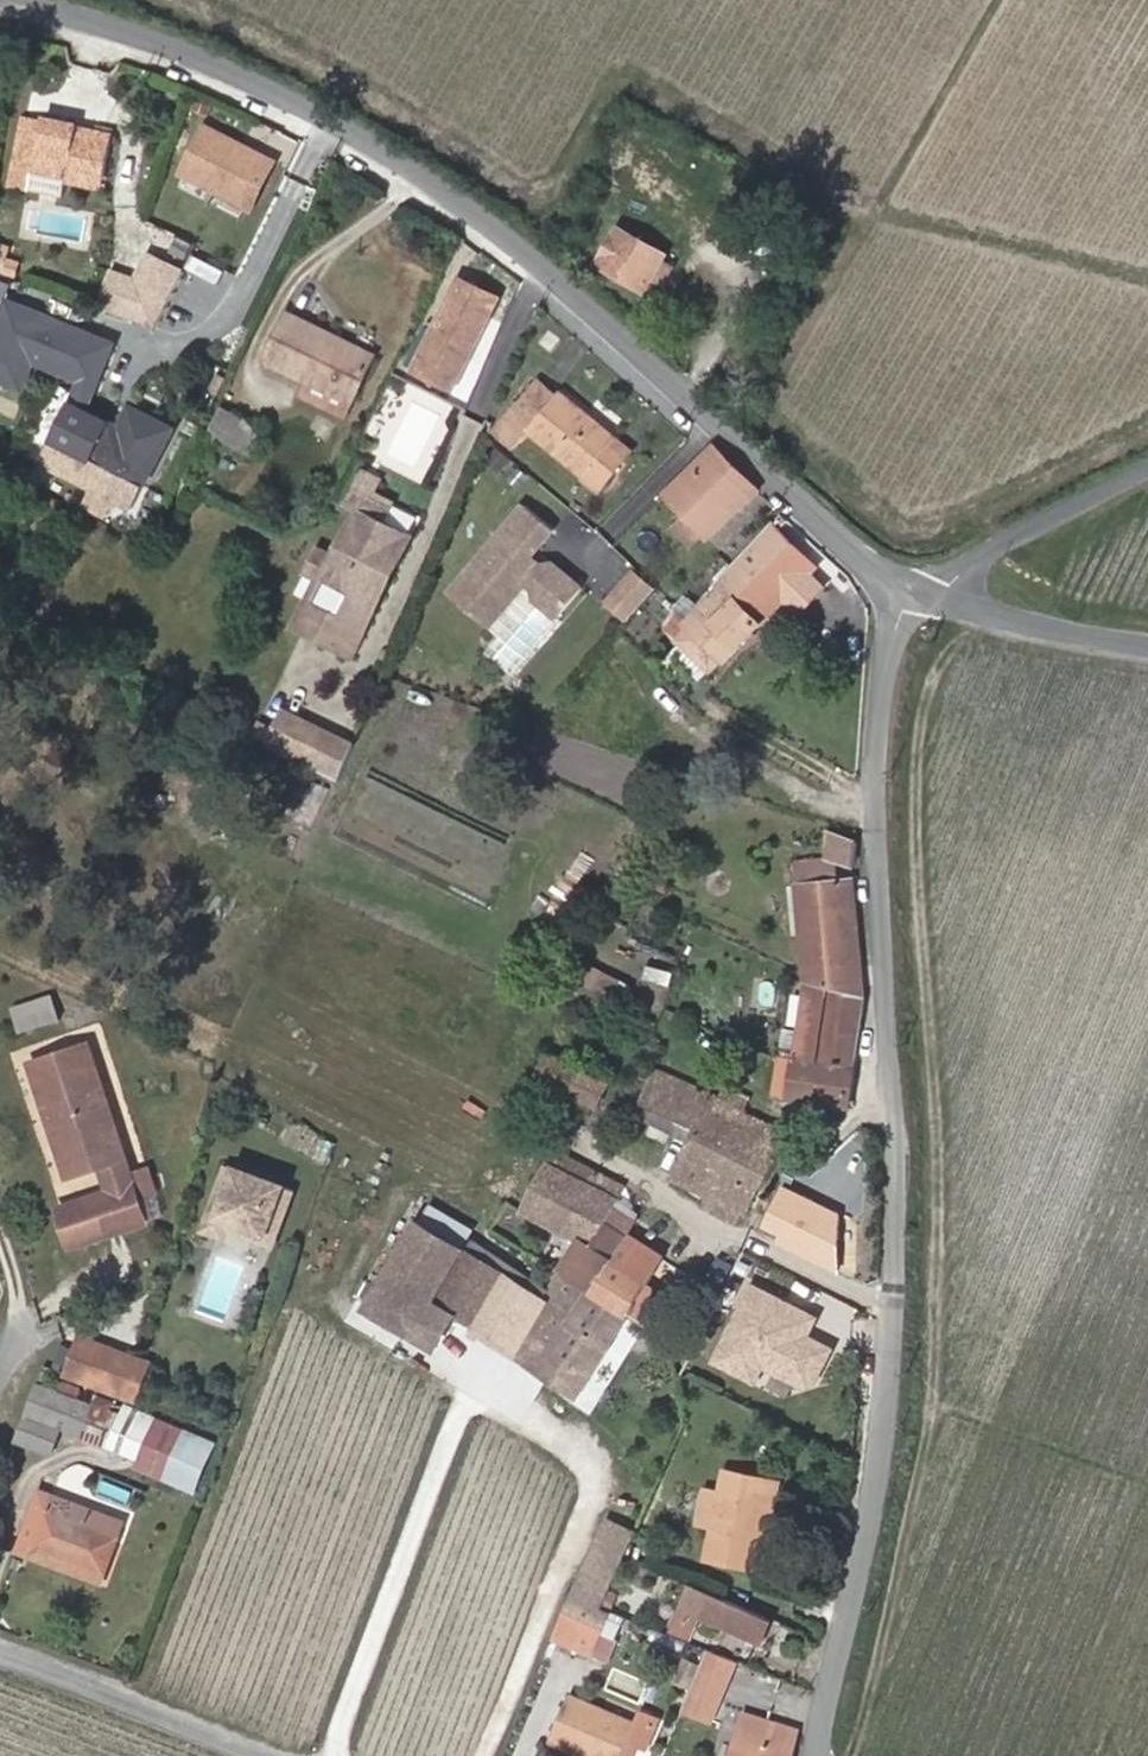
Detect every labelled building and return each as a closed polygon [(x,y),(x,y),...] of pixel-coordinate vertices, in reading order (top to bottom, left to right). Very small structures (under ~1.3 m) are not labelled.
[(46,120),(26,116),(12,184),(67,195),(70,180),(102,186),(113,134),(80,127),(81,123),(46,116),(46,120)] [(208,127),(185,173),(252,206),(254,202),(268,209),(288,170),(272,162),(274,159),(208,127)] [(618,224),(594,264),(645,294),(668,255),(618,224)] [(0,244),(0,268),(14,273),(18,260),(7,256),(10,248),(0,244)] [(113,280),(99,315),(153,336),(189,265),(155,248),(135,289),(113,280)] [(437,327),(418,367),(456,386),(500,296),(462,277),(455,289),(444,315),(437,327)] [(430,308),(444,315),(455,289),(442,283),(430,308)] [(8,303),(0,324),(0,381),(24,390),(34,362),(84,381),(97,386),(113,343),(8,303)] [(375,355),(287,311),(265,359),(310,381),(305,394),(347,414),(375,355)] [(418,367),(437,327),(428,322),(408,362),(418,367)] [(599,459),(612,444),(616,438),(562,391),(560,393),(540,376),(495,428),(516,446),(530,431),(603,490),(616,474),(599,459)] [(84,381),(74,405),(88,411),(97,386),(84,381)] [(88,411),(74,405),(46,466),(96,489),(90,503),(113,514),(119,500),(137,508),(175,426),(133,406),(123,428),(119,437),(107,432),(112,422),(88,411)] [(263,428),(233,412),(221,437),(252,452),(263,428)] [(123,428),(112,422),(107,432),(119,437),(123,428)] [(718,441),(665,494),(682,510),(710,539),(762,487),(718,441)] [(629,459),(612,444),(599,459),(616,474),(629,459)] [(363,471),(350,498),(363,504),(340,550),(329,573),(304,622),(358,649),(377,610),(375,598),(399,546),(406,549),(413,534),(386,520),(394,501),(376,491),(381,480),(363,471)] [(553,526),(525,502),(449,587),(489,624),(527,581),(534,588),(533,598),(553,617),(580,586),(551,559),(536,560),(529,554),(553,526)] [(588,519),(598,528),(607,519),(597,509),(588,519)] [(710,539),(682,510),(655,536),(683,565),(710,539)] [(804,581),(819,566),(783,529),(793,518),(785,510),(734,563),(720,578),(724,582),(765,620),(804,581)] [(340,550),(324,542),(312,565),(329,573),(340,550)] [(399,546),(375,598),(377,610),(406,549),(399,546)] [(819,566),(804,581),(809,587),(825,572),(819,566)] [(639,573),(617,597),(638,616),(660,592),(639,573)] [(765,620),(724,582),(690,618),(675,636),(710,671),(720,661),(723,663),(765,620)] [(617,597),(609,606),(629,625),(638,616),(617,597)] [(668,629),(675,636),(690,618),(680,611),(676,615),(668,629)] [(268,747),(285,754),(301,721),(284,713),(268,747)] [(285,754),(342,778),(354,747),(301,721),(285,754)] [(330,788),(315,781),(300,816),(315,823),(330,788)] [(842,862),(857,866),(858,838),(828,830),(828,858),(842,862)] [(799,885),(843,881),(842,862),(797,866),(799,885)] [(843,881),(799,885),(793,886),(801,971),(808,974),(807,981),(867,995),(861,941),(857,878),(843,881)] [(859,1065),(867,995),(807,981),(797,1056),(859,1065)] [(61,1018),(51,986),(50,983),(46,984),(12,996),(24,1031),(61,1018)] [(141,1197),(133,1174),(91,1045),(34,1065),(71,1178),(105,1167),(112,1189),(61,1209),(74,1248),(150,1222),(141,1197)] [(613,1079),(550,1051),(538,1078),(602,1108),(613,1079)] [(854,1106),(859,1065),(797,1056),(784,1054),(779,1094),(854,1106)] [(652,1080),(657,1068),(647,1064),(643,1076),(652,1080)] [(706,1119),(720,1093),(657,1068),(652,1080),(648,1089),(706,1119)] [(722,1094),(749,1108),(754,1097),(728,1084),(722,1094)] [(706,1119),(648,1089),(638,1111),(694,1141),(706,1119)] [(720,1093),(706,1119),(775,1154),(788,1130),(749,1108),(722,1094),(720,1093)] [(778,1155),(775,1154),(706,1119),(694,1141),(677,1174),(711,1192),(705,1205),(736,1220),(748,1213),(778,1155)] [(551,1160),(571,1169),(590,1180),(597,1167),(558,1147),(551,1160)] [(571,1169),(551,1160),(524,1211),(568,1234),(582,1210),(577,1207),(557,1195),(571,1169)] [(198,1230),(215,1236),(221,1220),(250,1230),(247,1239),(264,1246),(285,1190),(268,1183),(264,1192),(236,1181),(240,1172),(221,1166),(198,1230)] [(641,1219),(632,1213),(617,1204),(619,1199),(627,1184),(597,1167),(590,1180),(577,1207),(582,1210),(592,1216),(579,1240),(559,1273),(596,1294),(632,1234),(641,1219)] [(133,1174),(141,1197),(156,1192),(148,1170),(133,1174)] [(841,1214),(781,1186),(761,1227),(779,1235),(777,1244),(842,1273),(841,1214)] [(425,1222),(463,1247),(473,1230),(434,1206),(425,1222)] [(592,1216),(582,1210),(568,1234),(579,1240),(592,1216)] [(611,1303),(596,1294),(559,1273),(558,1275),(546,1296),(463,1247),(425,1222),(372,1305),(417,1334),(436,1303),(459,1317),(581,1394),(629,1313),(611,1303)] [(665,1254),(632,1234),(596,1294),(611,1303),(629,1313),(665,1254)] [(819,1316),(746,1280),(734,1304),(737,1306),(710,1360),(771,1390),(777,1376),(813,1394),(837,1347),(810,1334),(819,1316)] [(436,1303),(417,1334),(440,1348),(459,1317),(436,1303)] [(67,1374),(137,1400),(150,1365),(80,1339),(67,1374)] [(41,1375),(18,1439),(53,1452),(63,1428),(114,1447),(125,1419),(77,1400),(81,1390),(41,1375)] [(214,1446),(138,1418),(122,1463),(197,1490),(214,1446)] [(784,1482),(727,1471),(723,1489),(705,1486),(697,1524),(715,1528),(709,1558),(758,1568),(767,1526),(775,1528),(784,1482)] [(21,1544),(106,1577),(127,1523),(41,1490),(21,1544)] [(610,1594),(628,1553),(638,1531),(607,1517),(579,1581),(610,1594)] [(106,1577),(21,1544),(18,1552),(102,1585),(106,1577)] [(695,1585),(676,1577),(669,1594),(687,1603),(673,1633),(692,1641),(703,1617),(716,1622),(714,1626),(725,1631),(727,1627),(765,1644),(776,1620),(695,1584),(695,1585)] [(604,1609),(610,1594),(579,1581),(566,1611),(597,1623),(603,1611),(604,1609)] [(566,1611),(554,1639),(596,1656),(614,1615),(603,1611),(597,1623),(566,1611)] [(747,1671),(714,1658),(709,1673),(742,1686),(747,1671)] [(702,1666),(686,1659),(677,1682),(693,1689),(702,1666)] [(617,1668),(611,1686),(615,1687),(609,1704),(635,1713),(647,1677),(617,1668)] [(555,1739),(595,1755),(621,1755),(624,1751),(628,1741),(641,1746),(646,1748),(660,1718),(644,1711),(638,1724),(573,1696),(555,1739)] [(800,1731),(746,1716),(736,1755),(795,1755),(800,1731)] [(733,1743),(722,1740),(717,1755),(730,1755),(733,1743)] [(628,1741),(624,1751),(637,1755),(641,1746),(628,1741)]
